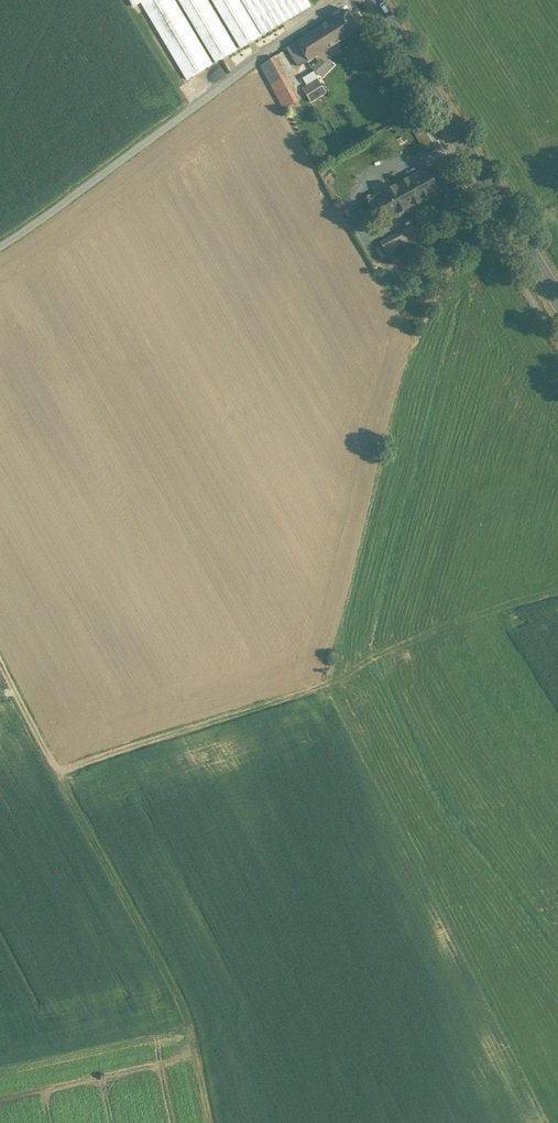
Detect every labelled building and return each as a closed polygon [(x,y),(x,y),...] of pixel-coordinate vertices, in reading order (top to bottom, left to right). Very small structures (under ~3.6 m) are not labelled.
[(133,7),(140,2),(186,80),(212,64),(174,0),(129,0),(133,7)] [(215,62),(237,50),(207,0),(178,0),(215,62)] [(240,48),(311,6),(307,0),(211,0),(240,48)] [(347,9),(333,18),(319,27),(331,47),(331,46),(331,47),(359,29),(347,9)] [(319,27),(287,47),(299,66),(331,47),(319,27)] [(298,101),(273,57),(261,65),(285,109),(298,101)] [(318,74),(327,65),(320,58),(310,67),(318,74)] [(317,78),(302,87),(311,102),(326,93),(317,78)] [(426,168),(383,191),(396,214),(439,190),(426,168)] [(396,214),(383,191),(375,196),(388,219),(396,214)] [(388,219),(375,196),(368,200),(380,223),(388,219)] [(380,242),(388,256),(420,238),(413,225),(380,242)] [(336,240),(314,252),(319,262),(341,250),(336,240)]
